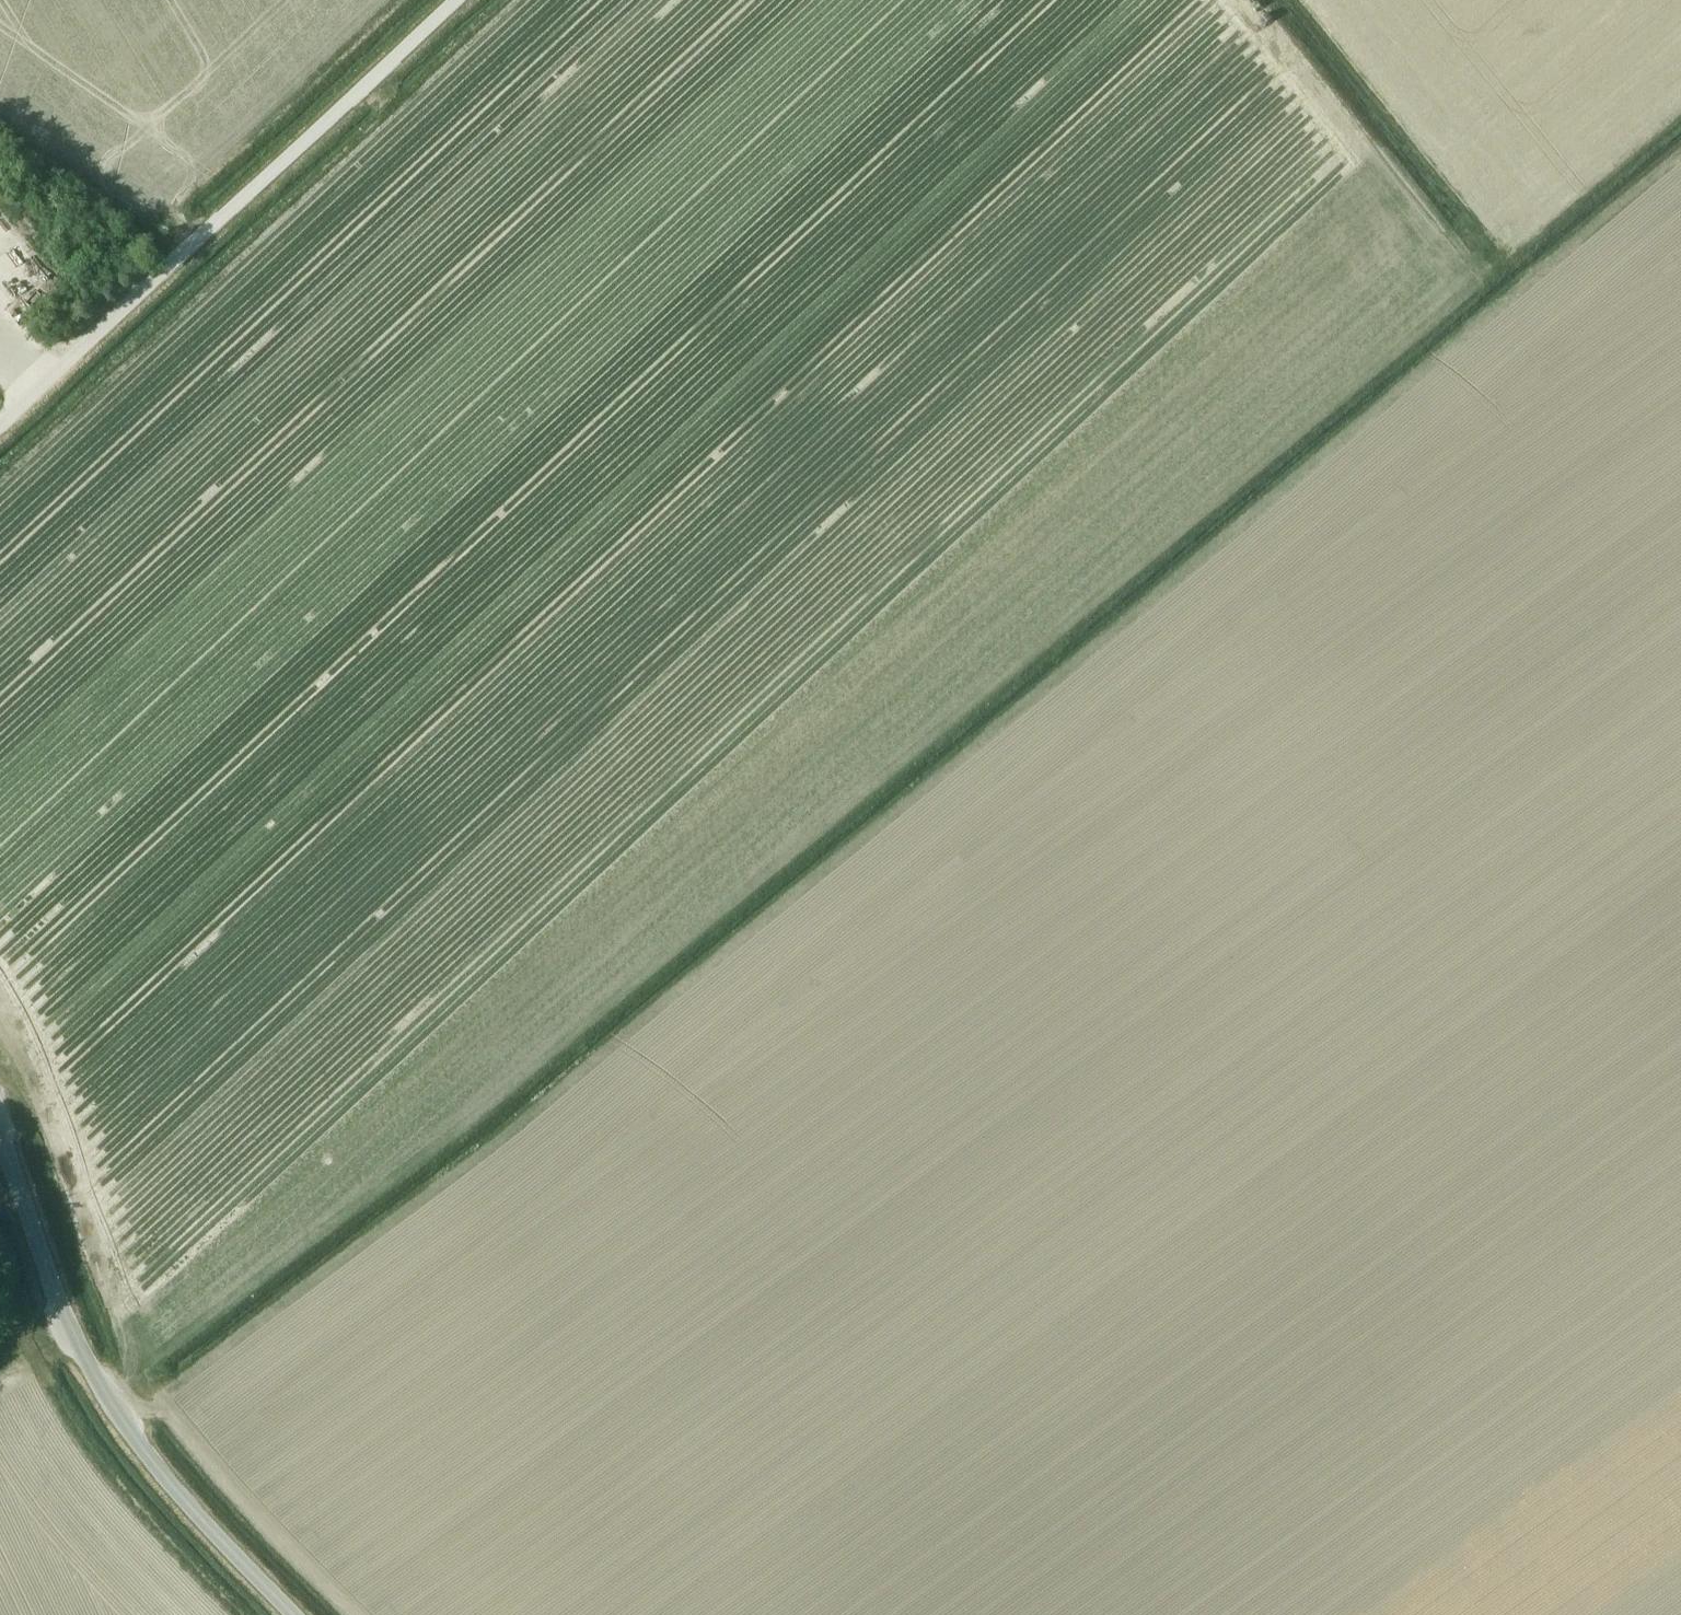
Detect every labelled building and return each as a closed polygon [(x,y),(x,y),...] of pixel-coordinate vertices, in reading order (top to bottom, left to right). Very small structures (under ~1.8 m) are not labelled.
[(0,234),(0,256),(2,254),(12,261),(22,247),(1,232),(0,234)]
